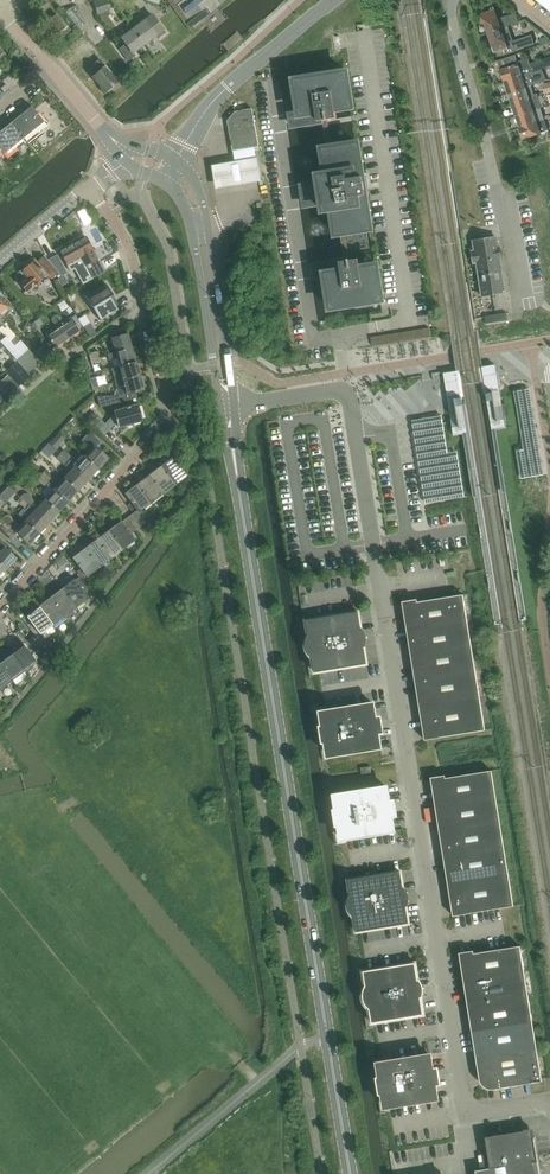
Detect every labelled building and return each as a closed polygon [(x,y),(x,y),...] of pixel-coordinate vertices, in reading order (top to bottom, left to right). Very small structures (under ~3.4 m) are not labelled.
[(93,2),(97,13),(110,9),(107,0),(99,0),(93,2)] [(549,12),(549,0),(535,0),(549,12)] [(487,33),(500,29),(519,23),(516,12),(497,19),(493,8),(490,9),(491,11),(481,14),(487,33)] [(60,42),(72,33),(58,17),(47,27),(60,42)] [(134,29),(145,43),(155,35),(158,39),(166,33),(156,20),(149,25),(146,20),(134,29)] [(145,43),(134,29),(122,38),(125,43),(118,48),(128,61),(136,56),(133,52),(145,43)] [(502,33),(500,29),(487,33),(494,52),(503,49),(503,50),(507,49),(506,48),(510,47),(509,44),(513,42),(509,30),(502,33)] [(522,44),(511,48),(513,54),(524,51),(523,49),(522,44)] [(529,63),(531,72),(549,66),(549,57),(529,63)] [(503,82),(520,77),(527,74),(531,73),(531,72),(529,63),(528,59),(516,62),(516,65),(500,70),(503,82)] [(106,92),(107,91),(108,92),(114,88),(113,87),(117,83),(109,75),(111,74),(100,61),(93,67),(98,72),(93,77),(106,92)] [(507,93),(546,81),(542,70),(542,69),(531,73),(527,74),(520,77),(503,82),(507,93)] [(322,76),(294,81),(300,116),(301,116),(309,115),(310,123),(324,121),(327,121),(327,122),(328,121),(329,121),(329,120),(337,119),(336,111),(350,108),(353,108),(347,72),(345,73),(343,73),(337,74),(336,70),(321,72),(322,76)] [(8,77),(16,87),(21,83),(19,81),(24,77),(20,73),(16,77),(13,73),(8,77)] [(1,88),(5,93),(9,90),(10,91),(16,87),(8,77),(2,81),(5,85),(1,88)] [(507,93),(511,105),(534,97),(531,86),(546,81),(507,93)] [(511,105),(515,116),(541,108),(537,97),(534,98),(534,97),(511,105)] [(23,138),(24,139),(36,129),(38,132),(47,126),(32,106),(26,111),(11,123),(23,138)] [(515,116),(519,128),(544,120),(540,109),(541,108),(515,116)] [(256,148),(259,147),(253,109),(236,112),(228,121),(229,127),(234,151),(256,148)] [(548,132),(544,120),(519,128),(523,140),(548,132)] [(3,155),(15,145),(18,149),(26,142),(24,139),(23,138),(11,123),(0,132),(0,151),(3,155)] [(320,185),(312,186),(315,203),(322,202),(324,211),(332,210),(336,235),(341,235),(346,234),(372,230),(358,144),(323,149),(327,174),(318,176),(320,185)] [(235,160),(212,164),(216,188),(262,180),(258,156),(257,156),(256,148),(234,151),(235,160)] [(86,225),(95,220),(87,206),(78,211),(86,225)] [(326,273),(325,274),(331,309),(356,305),(357,309),(374,306),(373,302),(380,301),(381,301),(383,301),(377,265),(375,266),(374,266),(361,268),(359,260),(350,261),(349,253),(346,234),(341,235),(345,262),(332,264),(332,265),(333,272),(326,273)] [(83,263),(84,264),(92,279),(104,272),(93,251),(93,250),(86,237),(77,242),(73,244),(83,263)] [(477,264),(478,270),(479,277),(482,297),(507,293),(504,273),(499,273),(497,261),(501,260),(499,247),(495,248),(493,238),(478,241),(478,242),(479,250),(472,252),(474,265),(477,264)] [(83,263),(73,244),(60,251),(71,271),(79,267),(84,264),(83,263)] [(27,266),(26,267),(21,271),(26,278),(19,284),(26,292),(33,286),(33,287),(48,274),(51,278),(58,273),(44,255),(36,262),(34,260),(32,261),(30,261),(27,264),(27,266)] [(58,260),(54,264),(53,265),(62,276),(68,272),(58,260)] [(91,278),(84,265),(78,269),(84,281),(91,278)] [(65,296),(72,293),(67,283),(60,287),(65,296)] [(118,310),(118,309),(110,297),(113,295),(106,284),(86,296),(100,321),(118,310)] [(10,305),(0,294),(0,314),(10,305)] [(485,318),(486,324),(508,321),(507,313),(486,316),(485,317),(485,318)] [(87,314),(81,317),(90,336),(97,332),(87,314)] [(47,335),(55,347),(80,331),(71,319),(62,325),(57,316),(52,320),(57,328),(47,335)] [(108,355),(132,348),(128,334),(112,338),(116,352),(108,355)] [(7,338),(2,343),(9,352),(10,351),(29,373),(31,372),(40,363),(21,341),(14,346),(7,338)] [(50,346),(37,357),(44,364),(56,353),(50,346)] [(118,358),(120,367),(136,362),(132,348),(108,355),(109,360),(118,358)] [(139,376),(136,362),(120,367),(111,369),(115,382),(139,376)] [(495,365),(483,367),(493,429),(506,427),(495,365)] [(456,371),(444,374),(454,436),(467,434),(456,371)] [(5,400),(5,399),(5,400),(18,388),(7,375),(0,382),(0,394),(5,400)] [(139,376),(115,382),(119,396),(128,394),(143,390),(139,376)] [(93,381),(92,382),(94,388),(99,387),(107,384),(106,379),(106,378),(96,381),(93,381)] [(99,387),(94,388),(96,394),(102,392),(109,390),(107,384),(99,387)] [(522,386),(511,390),(521,449),(515,450),(520,480),(537,474),(522,386)] [(115,398),(97,397),(101,408),(117,404),(115,398)] [(98,418),(92,424),(105,435),(115,424),(118,423),(119,427),(127,425),(128,427),(133,426),(133,424),(142,421),(138,405),(115,411),(115,414),(106,424),(98,418)] [(441,417),(421,420),(436,504),(464,499),(456,447),(446,449),(441,417)] [(43,450),(50,456),(67,438),(60,432),(43,450)] [(91,450),(85,457),(98,469),(108,458),(96,447),(101,442),(90,432),(82,442),(91,450)] [(89,479),(98,469),(85,457),(79,463),(74,458),(73,458),(65,451),(61,454),(89,479)] [(78,491),(89,479),(61,454),(57,458),(71,472),(65,478),(78,491)] [(160,467),(174,485),(187,475),(173,457),(160,467)] [(549,480),(546,462),(539,464),(541,481),(549,480)] [(162,495),(174,485),(160,467),(148,476),(162,495)] [(41,475),(50,483),(53,480),(45,472),(41,475)] [(49,484),(50,483),(41,475),(37,480),(46,488),(45,488),(51,494),(55,489),(49,484)] [(151,503),(162,495),(148,476),(137,484),(151,503)] [(65,478),(56,489),(69,501),(78,491),(65,478)] [(138,513),(142,510),(151,503),(137,484),(124,494),(137,511),(138,513)] [(6,489),(1,494),(8,502),(13,497),(6,489)] [(51,494),(46,500),(59,512),(69,501),(56,489),(55,489),(51,494)] [(36,510),(39,507),(25,493),(22,497),(36,510)] [(31,516),(36,510),(22,497),(17,502),(31,516)] [(39,507),(36,510),(50,522),(59,512),(46,500),(39,507)] [(31,516),(26,522),(39,534),(50,522),(36,510),(31,516)] [(39,534),(26,522),(20,528),(7,517),(1,524),(0,524),(0,534),(9,543),(17,534),(29,545),(39,534)] [(130,525),(134,522),(130,517),(126,520),(130,525)] [(142,525),(146,523),(141,517),(138,519),(142,525)] [(138,519),(134,522),(138,528),(142,525),(138,519)] [(109,530),(123,549),(135,540),(131,534),(134,531),(130,525),(126,528),(122,522),(121,521),(109,530)] [(134,522),(130,525),(134,531),(138,528),(134,522)] [(111,558),(123,549),(109,530),(97,539),(111,558)] [(99,567),(111,558),(97,539),(85,549),(99,567)] [(7,570),(17,559),(4,548),(0,553),(0,564),(7,570)] [(83,580),(99,567),(85,549),(72,558),(81,569),(77,572),(83,580)] [(63,588),(77,607),(89,597),(75,579),(63,588)] [(63,588),(51,597),(64,616),(77,607),(63,588)] [(407,630),(468,620),(464,595),(418,602),(416,602),(418,614),(405,616),(407,630)] [(51,597),(39,606),(53,625),(64,616),(51,597)] [(40,635),(53,625),(39,606),(26,616),(39,633),(40,635)] [(359,612),(307,621),(315,672),(367,664),(365,646),(361,643),(360,643),(359,640),(368,638),(368,637),(359,638),(358,634),(359,634),(362,630),(359,612)] [(468,620),(407,630),(410,644),(422,642),(424,653),(472,646),(468,620)] [(40,635),(39,633),(35,636),(39,641),(43,638),(40,635)] [(35,644),(39,641),(35,636),(31,639),(35,644)] [(43,638),(39,641),(44,647),(48,644),(43,638)] [(31,647),(35,644),(31,639),(27,641),(31,647)] [(39,641),(35,644),(44,656),(45,656),(40,650),(44,647),(39,641)] [(10,652),(24,671),(36,662),(40,659),(31,647),(28,650),(25,647),(23,644),(22,643),(10,652)] [(35,644),(31,647),(40,659),(44,656),(35,644)] [(472,646),(424,653),(426,665),(413,667),(416,681),(476,671),(472,646)] [(0,660),(0,664),(12,680),(24,671),(10,652),(0,660)] [(0,689),(12,680),(0,664),(0,689)] [(476,671),(416,681),(418,695),(431,693),(433,704),(480,696),(476,671)] [(480,696),(433,704),(434,716),(422,718),(425,741),(440,738),(486,731),(480,696)] [(378,716),(376,701),(319,710),(321,725),(320,726),(322,744),(324,744),(327,759),(384,749),(381,735),(385,734),(383,716),(378,716)] [(436,806),(496,796),(493,778),(494,778),(492,771),(446,778),(445,778),(447,790),(434,792),(436,806)] [(392,799),(389,785),(332,794),(335,809),(333,809),(336,827),(338,827),(340,842),(397,833),(395,818),(399,817),(396,799),(392,799)] [(453,829),(500,822),(496,796),(436,806),(438,820),(451,818),(453,829)] [(444,857),(504,847),(500,822),(453,829),(455,841),(442,843),(444,857)] [(461,880),(509,872),(504,847),(444,857),(446,871),(459,869),(461,880)] [(406,889),(402,869),(347,878),(349,894),(348,898),(347,900),(347,903),(347,905),(347,907),(348,910),(349,913),(351,916),(353,919),(356,934),(411,925),(408,906),(409,903),(409,900),(409,897),(409,894),(407,891),(406,889)] [(509,872),(461,880),(463,891),(450,894),(454,916),(468,914),(514,906),(513,899),(509,872)] [(464,981),(525,972),(521,946),(475,953),(473,954),(475,966),(462,968),(464,981)] [(419,981),(416,963),(364,971),(372,1023),(424,1015),(421,995),(417,994),(416,990),(425,989),(425,988),(416,989),(415,985),(416,985),(419,981)] [(529,997),(525,972),(464,981),(467,995),(479,993),(481,1005),(529,997)] [(533,1022),(529,997),(481,1005),(483,1016),(470,1018),(473,1032),(533,1022)] [(537,1048),(533,1022),(473,1032),(475,1046),(488,1044),(489,1055),(537,1048)] [(537,1048),(489,1055),(491,1067),(478,1069),(479,1071),(480,1079),(481,1081),(482,1084),(484,1086),(485,1087),(488,1089),(490,1089),(492,1090),(495,1089),(495,1090),(497,1089),(529,1084),(543,1082),(537,1048)] [(386,1107),(438,1099),(431,1055),(379,1064),(386,1107)] [(524,1131),(493,1136),(486,1138),(487,1145),(491,1168),(476,1171),(477,1173),(540,1173),(534,1138),(536,1138),(535,1137),(533,1138),(526,1132),(525,1130),(524,1130),(524,1131)]
